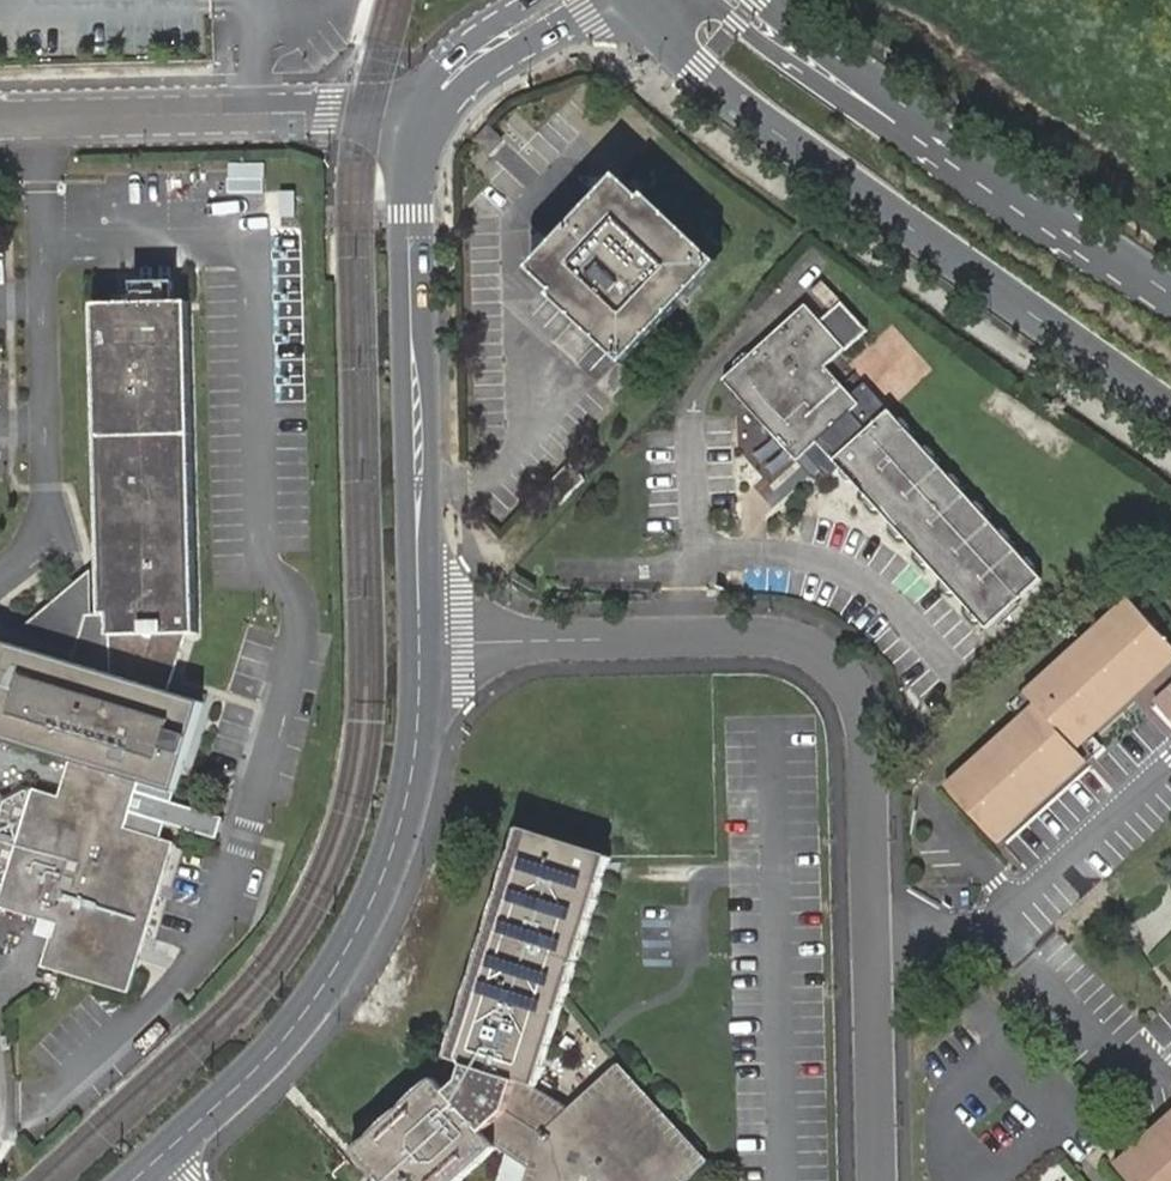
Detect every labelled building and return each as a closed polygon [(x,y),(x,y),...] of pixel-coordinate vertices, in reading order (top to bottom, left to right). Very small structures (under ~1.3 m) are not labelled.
[(647,200),(623,177),(533,267),(560,291),(555,297),(628,365),(722,262),(651,197),(647,200)] [(825,317),(842,300),(825,283),(808,301),(825,317)] [(136,792),(140,783),(176,793),(204,704),(171,693),(185,634),(198,635),(190,303),(93,305),(101,613),(93,614),(82,614),(70,653),(67,661),(0,641),(0,740),(70,761),(58,797),(27,788),(2,801),(0,808),(0,883),(1,884),(5,885),(0,901),(0,908),(55,924),(42,967),(129,992),(173,843),(124,828),(130,813),(136,792)] [(829,457),(986,630),(1042,579),(889,411),(867,430),(850,412),(859,405),(825,367),(844,350),(805,305),(722,381),(796,462),(817,443),(821,447),(810,457),(818,467),(829,457)] [(585,479),(569,464),(542,492),(559,508),(585,479)] [(82,614),(93,614),(91,570),(88,572),(53,601),(13,636),(70,653),(82,614)] [(1129,597),(1023,693),(1034,706),(1022,717),(946,786),(998,843),(1088,761),(1077,749),(1089,738),(1170,664),(1170,644),(1129,597)] [(1170,689),(1155,703),(1170,721),(1170,689)] [(226,820),(136,792),(130,813),(219,840),(226,820)] [(353,1154),(378,1180),(457,1180),(494,1146),(514,1159),(528,1168),(567,1107),(553,1099),(534,1089),(608,857),(520,830),(448,1059),(464,1065),(458,1081),(445,1093),(433,1080),(353,1154)] [(567,1107),(528,1168),(527,1180),(704,1180),(720,1167),(621,1064),(567,1107)] [(1118,1169),(1170,1121),(1170,1114),(1136,1145),(1114,1165),(1118,1169)] [(1118,1169),(1128,1180),(1170,1180),(1170,1121),(1118,1169)]
